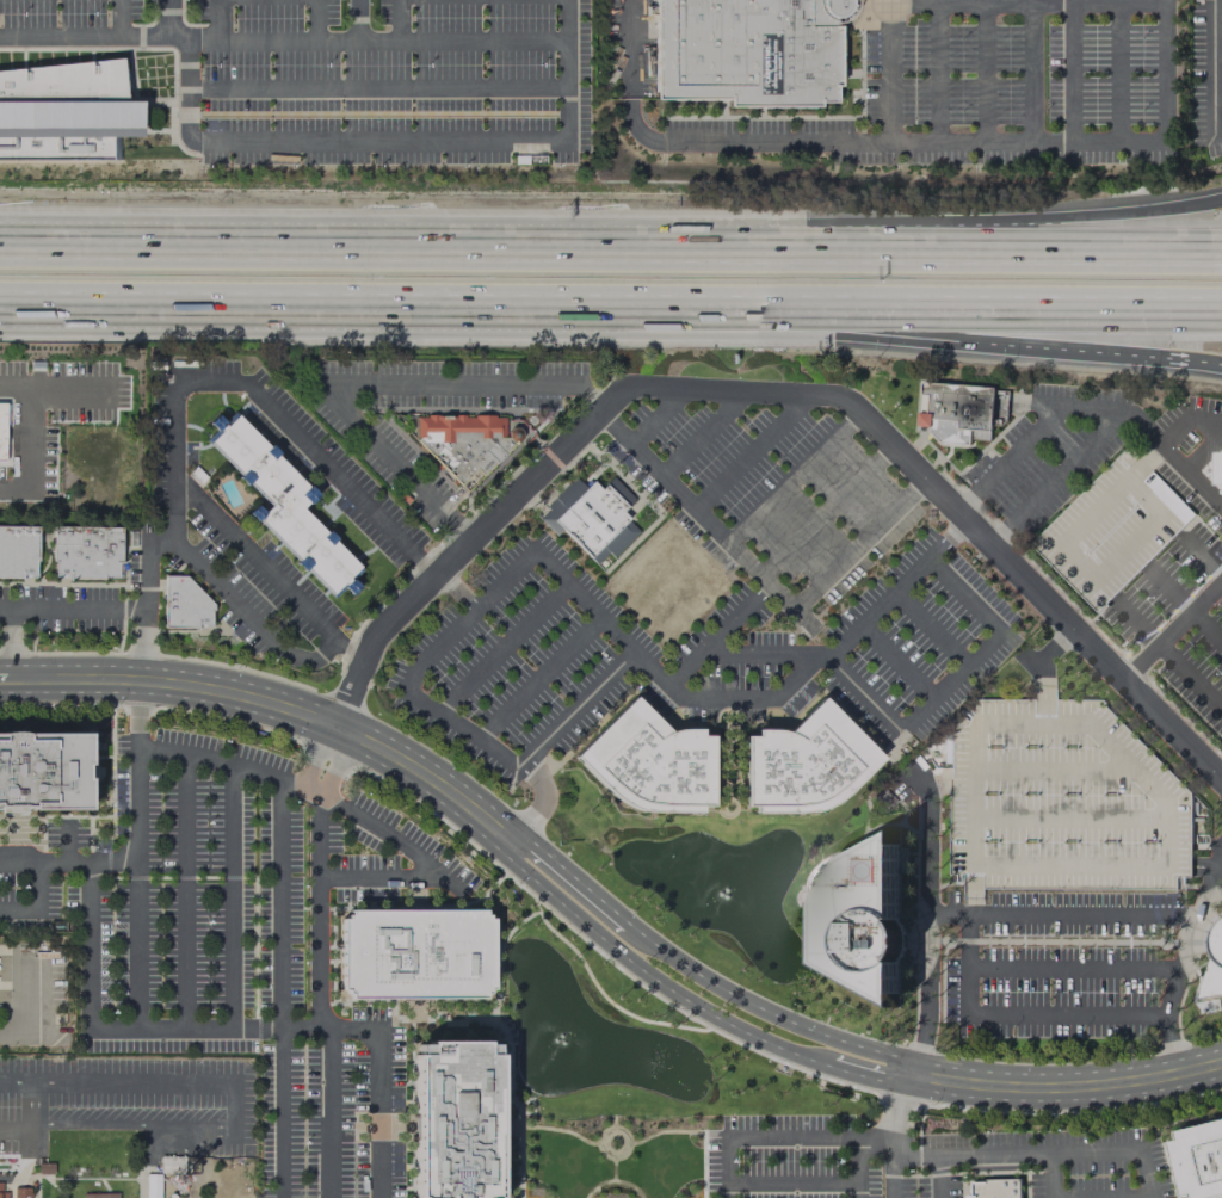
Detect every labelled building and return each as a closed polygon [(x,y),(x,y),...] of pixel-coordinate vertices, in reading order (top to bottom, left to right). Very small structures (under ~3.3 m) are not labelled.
[(652,100),(652,0),(853,0),(854,4),(853,11),(848,18),(843,21),(839,24),(838,26),(838,86),(833,86),(834,101),(817,101),(817,106),(727,106),(727,100),(652,100)] [(122,161),(0,160),(0,70),(122,58),(126,101),(141,101),(141,136),(122,136),(122,161)] [(994,387),(920,382),(917,426),(930,427),(929,435),(939,435),(938,443),(971,445),(972,440),(990,441),(994,387)] [(329,593),(358,566),(301,508),(313,494),(236,415),(208,441),(269,505),(257,519),(329,593)] [(465,491),(520,439),(520,447),(527,440),(527,429),(522,434),(517,428),(504,428),(504,416),(416,415),(416,440),(465,491)] [(1128,447),(1195,515),(1178,532),(1144,566),(1112,597),(1097,612),(1030,544),(1128,447)] [(639,530),(620,512),(633,499),(611,476),(599,488),(590,480),(583,487),(574,478),(536,517),(554,535),(560,529),(595,563),(606,552),(612,557),(639,530)] [(21,579),(0,579),(0,526),(38,526),(38,561),(35,561),(35,574),(21,574),(21,579)] [(53,526),(122,526),(122,563),(118,563),(118,576),(104,576),(104,579),(69,579),(69,574),(56,574),(56,561),(53,561),(53,526)] [(165,576),(185,576),(212,605),(212,610),(209,610),(210,623),(196,623),(196,628),(165,628),(165,576)] [(634,697),(573,757),(609,793),(621,803),(637,810),(699,813),(701,805),(710,805),(711,736),(699,736),(701,730),(686,729),(679,730),(674,731),(669,733),(634,697)] [(743,736),(754,736),(754,730),(767,730),(777,730),(786,733),(821,698),(881,759),(845,795),(835,802),(826,808),(815,810),(797,813),(754,813),(754,805),(743,805),(743,736)] [(951,720),(974,699),(1042,699),(1099,700),(1191,793),(1191,859),(1191,877),(1175,877),(1175,889),(983,889),(983,875),(951,875),(951,720)] [(88,809),(0,809),(0,734),(88,734),(88,809)] [(897,832),(897,920),(901,925),(905,928),(907,934),(907,940),(906,947),(905,953),(901,958),(899,963),(899,1008),(820,964),(820,873),(897,832)] [(341,920),(345,920),(345,915),(348,915),(348,910),(485,909),(485,914),(487,914),(488,919),(490,919),(492,989),(486,989),(486,993),(482,993),(482,998),(350,999),(350,993),(346,993),(346,988),(341,988),(341,920)] [(1217,925),(1214,928),(1211,934),(1210,940),(1209,946),(1210,952),(1214,958),(1198,1004),(1221,998),(1221,920),(1217,925)] [(496,1197),(495,1056),(483,1056),(483,1042),(428,1043),(428,1055),(413,1055),(414,1197),(483,1197),(496,1197)] [(1177,1131),(1221,1120),(1221,1195),(1212,1197),(1192,1197),(1191,1194),(1184,1197),(1169,1143),(1179,1141),(1177,1131)] [(183,1173),(183,1157),(159,1156),(159,1173),(183,1173)] [(145,1173),(145,1197),(159,1197),(159,1174),(145,1173)] [(1020,1179),(1021,1197),(970,1197),(970,1196),(973,1196),(973,1182),(987,1181),(987,1180),(1020,1179)] [(29,1187),(13,1187),(13,1197),(30,1197),(29,1187)]
